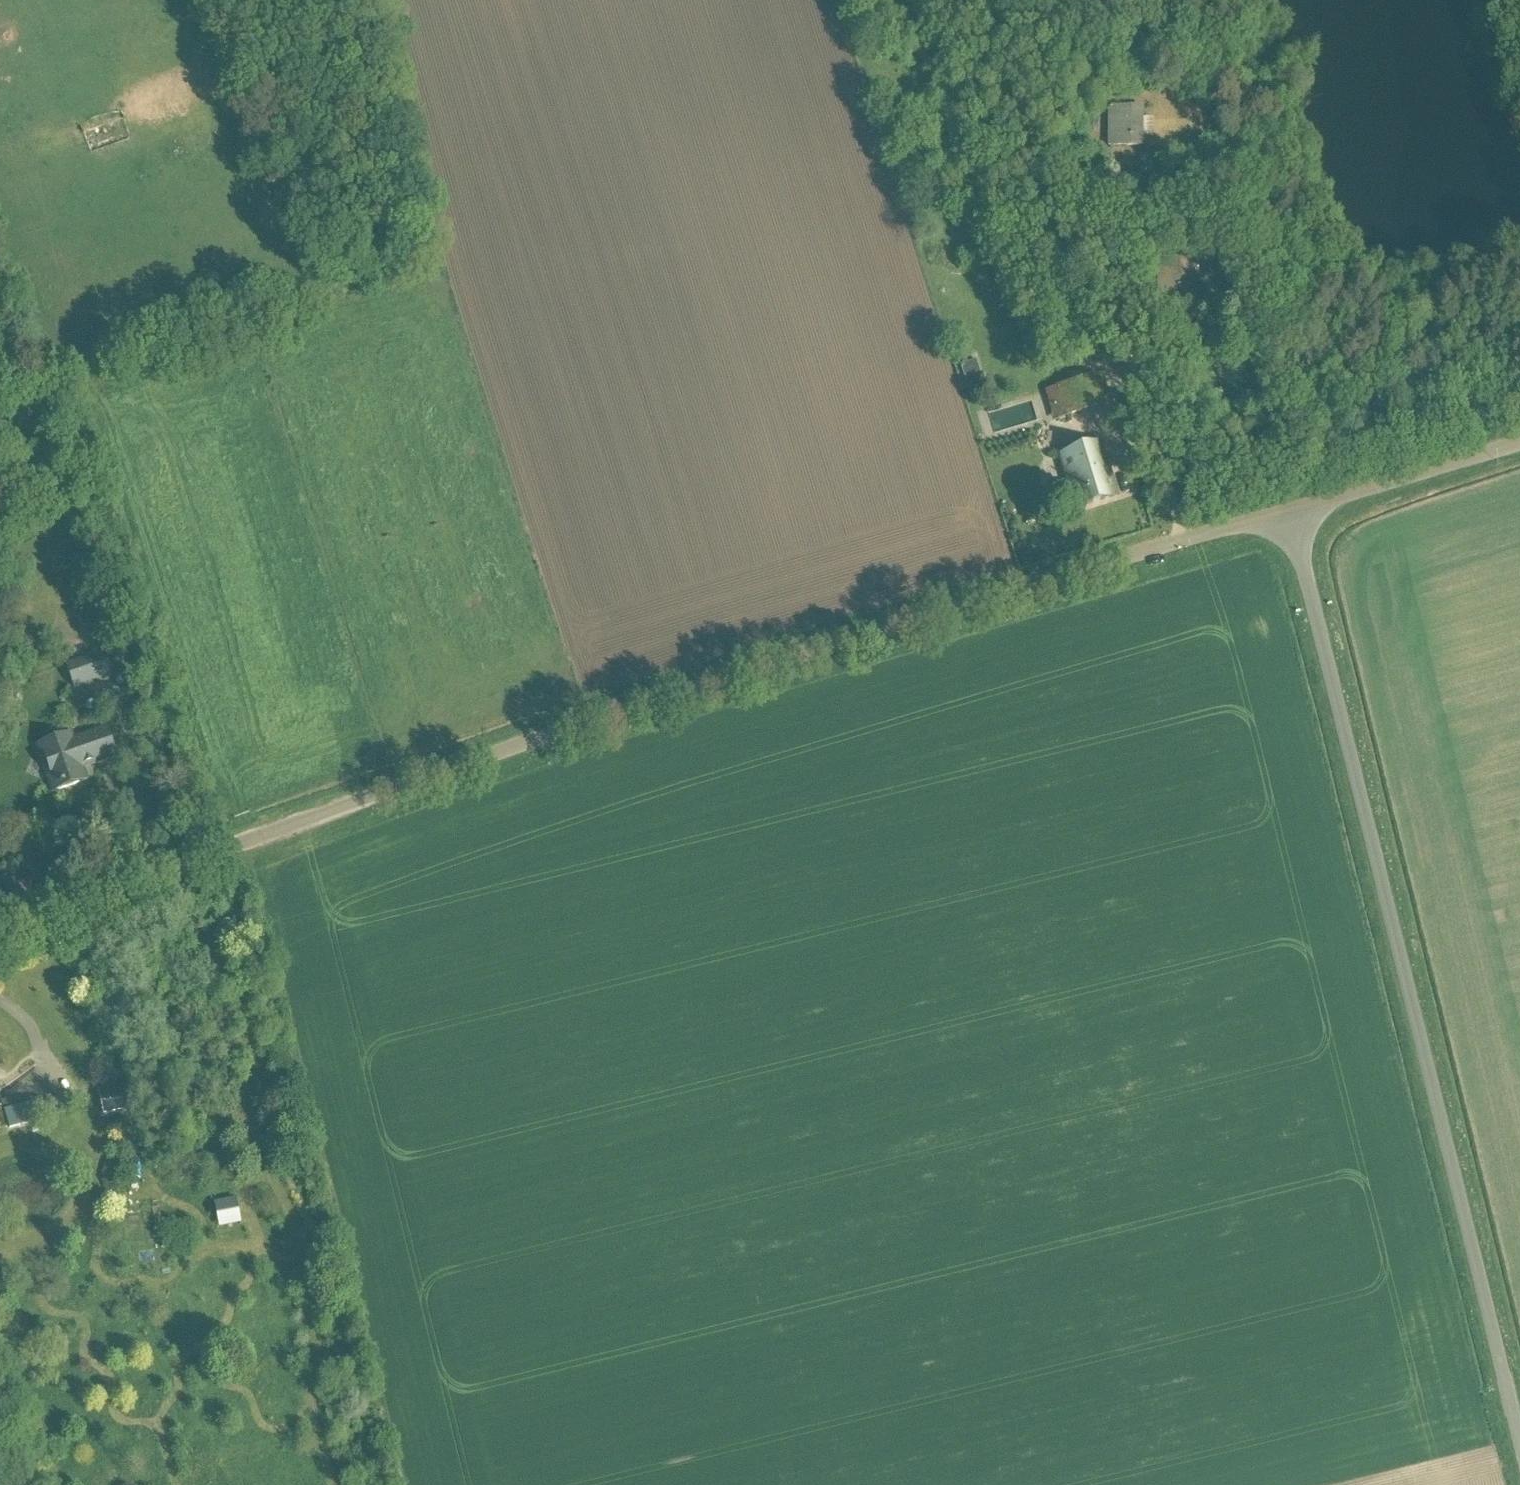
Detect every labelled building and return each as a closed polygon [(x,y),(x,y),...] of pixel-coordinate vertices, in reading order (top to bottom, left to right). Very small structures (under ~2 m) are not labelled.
[(1141,109),(1109,109),(1109,122),(1116,122),(1116,147),(1140,147),(1141,109)] [(1157,301),(1191,301),(1191,290),(1199,290),(1199,265),(1191,265),(1191,260),(1157,260),(1157,301)] [(960,367),(967,391),(983,386),(976,363),(960,367)] [(1058,390),(1067,420),(1092,413),(1083,383),(1058,390)] [(1102,444),(1057,457),(1074,514),(1119,500),(1102,444)] [(82,596),(84,600),(92,623),(103,619),(94,592),(82,596)] [(73,688),(110,675),(102,653),(65,666),(73,688)] [(116,758),(105,728),(72,740),(70,735),(36,747),(52,794),(87,782),(83,770),(116,758)] [(107,1116),(128,1112),(123,1087),(101,1092),(99,1092),(104,1117),(107,1116)] [(5,1112),(10,1131),(38,1123),(33,1104),(5,1112)]
